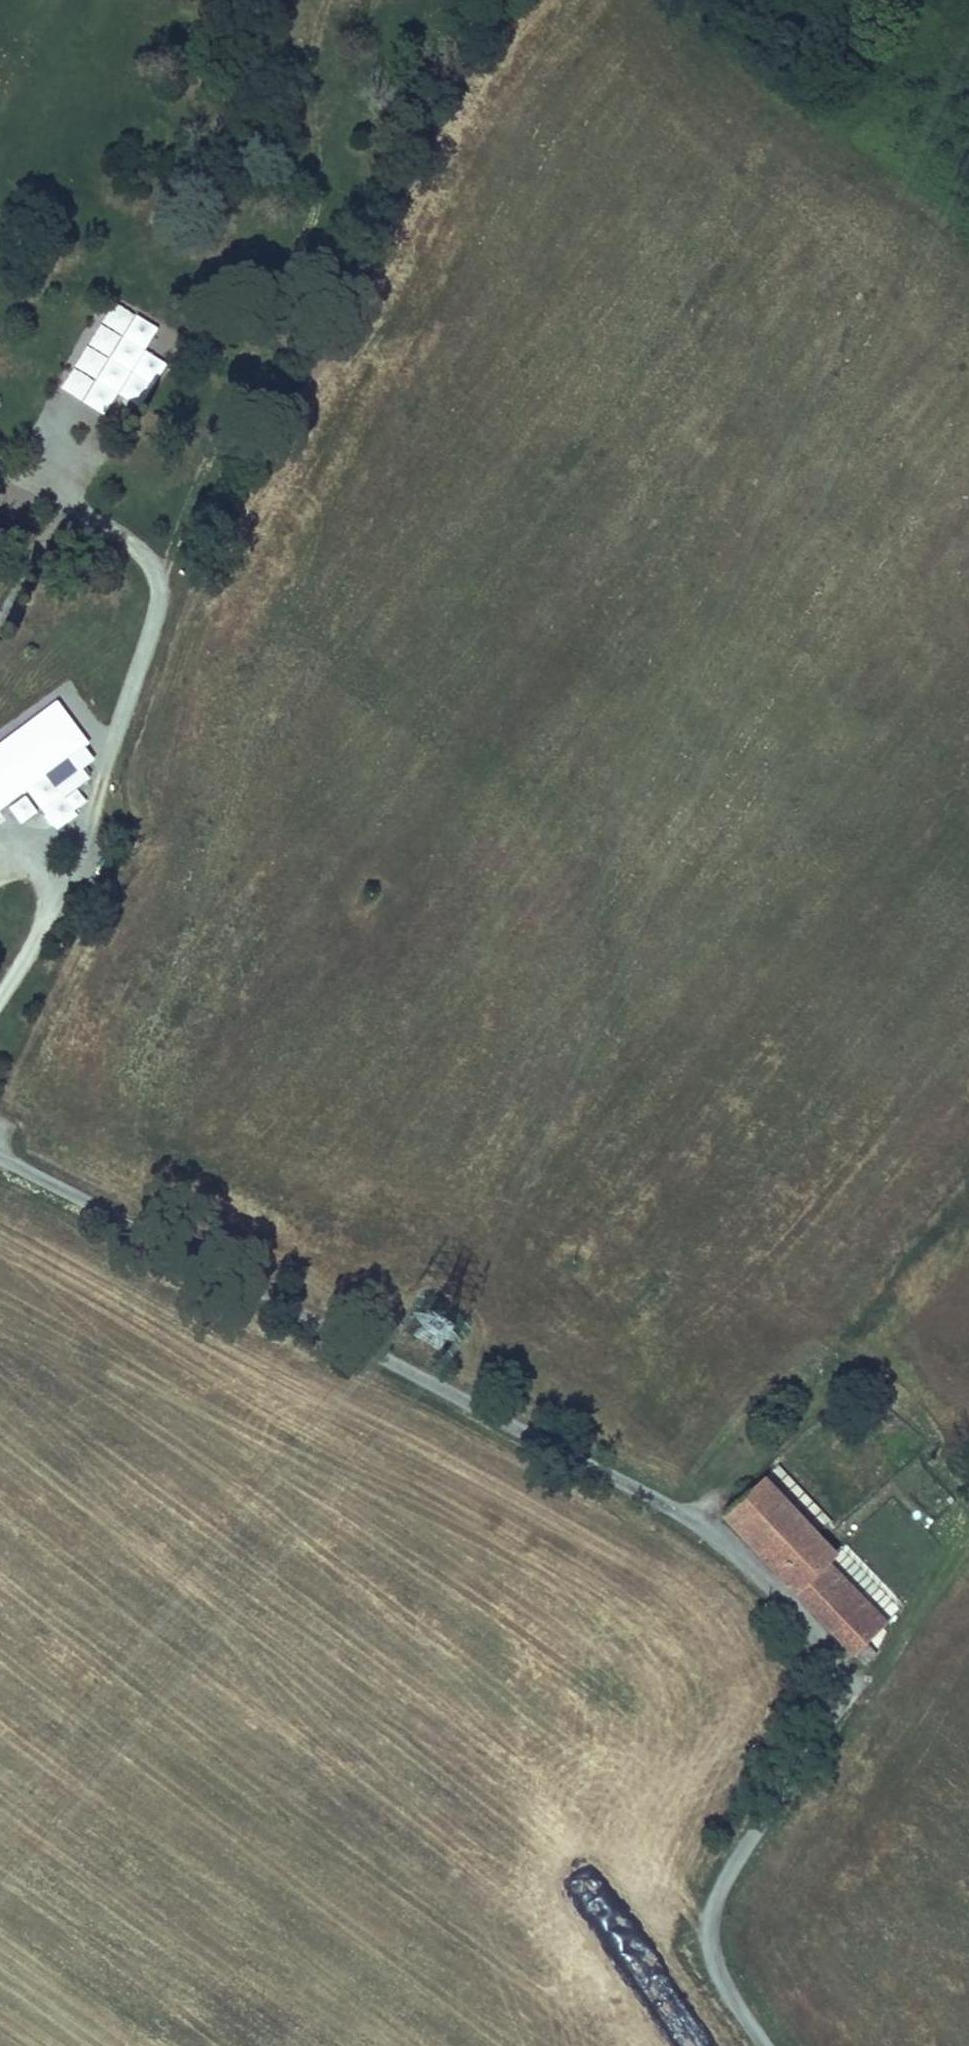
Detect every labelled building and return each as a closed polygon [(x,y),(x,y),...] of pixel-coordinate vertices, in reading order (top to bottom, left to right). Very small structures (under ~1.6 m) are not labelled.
[(145,354),(158,330),(111,303),(60,393),(105,419),(117,399),(138,411),(165,365),(145,354)] [(30,794),(53,829),(86,806),(72,786),(101,766),(58,704),(0,744),(0,815),(30,794)] [(27,797),(7,810),(19,827),(38,814),(27,797)] [(727,1516),(786,1584),(853,1657),(866,1645),(886,1627),(830,1564),(838,1557),(766,1481),(727,1516)] [(866,1645),(853,1657),(862,1668),(875,1655),(866,1645)]
